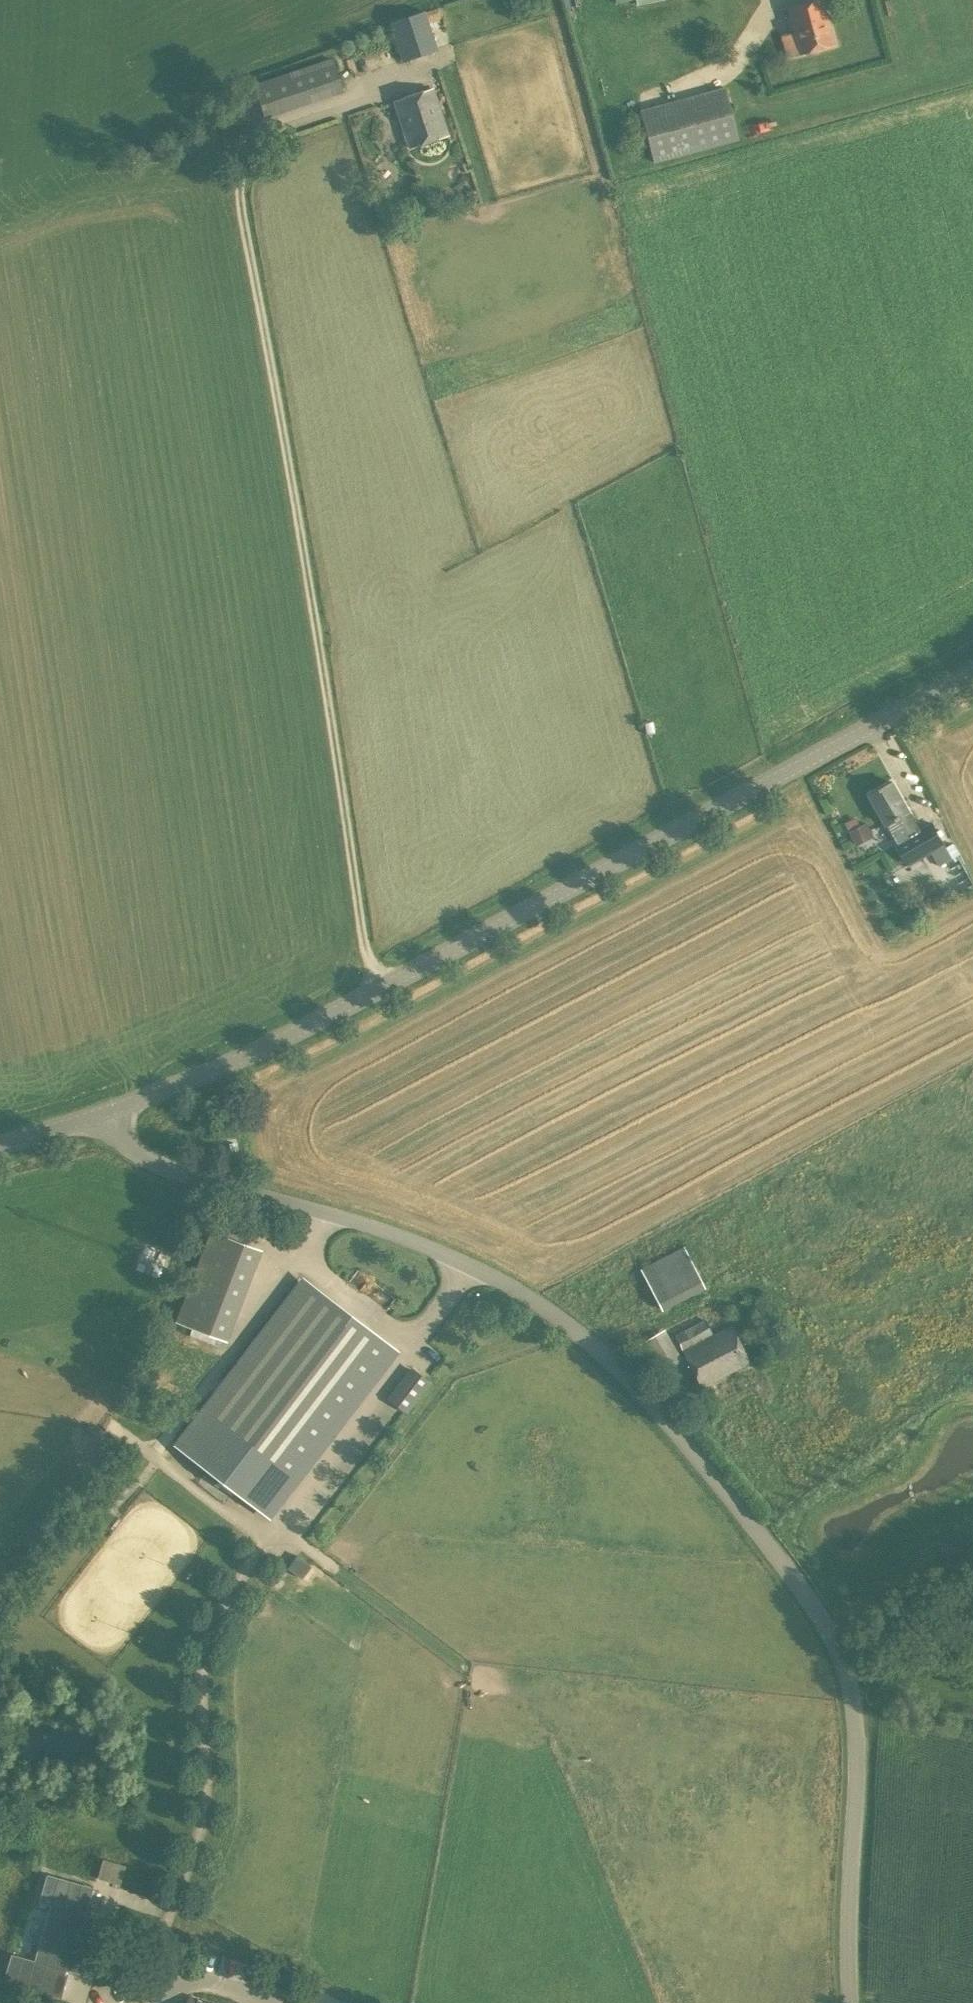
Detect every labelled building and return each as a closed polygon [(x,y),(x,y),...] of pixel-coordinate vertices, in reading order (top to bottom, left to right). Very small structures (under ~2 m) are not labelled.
[(786,57),(801,53),(832,44),(820,0),(813,0),(788,6),(795,31),(780,36),(786,57)] [(440,51),(426,10),(393,21),(407,62),(440,51)] [(253,85),(264,116),(342,90),(331,59),(253,85)] [(639,110),(654,162),(737,139),(724,88),(639,110)] [(433,89),(394,101),(409,147),(448,135),(433,89)] [(899,826),(913,818),(910,811),(894,782),(870,795),(887,825),(896,819),(899,826)] [(909,864),(931,852),(939,866),(953,858),(944,843),(952,840),(940,819),(932,823),(931,821),(896,842),(909,864)] [(872,832),(867,821),(848,830),(854,841),(872,832)] [(221,1339),(256,1249),(210,1232),(176,1321),(221,1339)] [(641,1269),(661,1310),(704,1288),(683,1247),(641,1269)] [(302,1284),(181,1444),(269,1511),(390,1352),(302,1284)] [(749,1362),(731,1326),(713,1336),(704,1319),(674,1335),(700,1387),(749,1362)] [(635,1346),(653,1377),(682,1359),(665,1329),(635,1346)] [(410,1367),(387,1396),(406,1411),(429,1381),(410,1367)] [(298,1555),(288,1568),(300,1577),(310,1564),(298,1555)] [(105,1856),(99,1875),(119,1882),(126,1863),(105,1856)] [(53,1907),(38,1962),(14,1955),(7,1983),(22,1988),(65,2000),(73,1972),(84,1976),(100,1920),(88,1917),(96,1889),(50,1876),(42,1904),(53,1907)]
